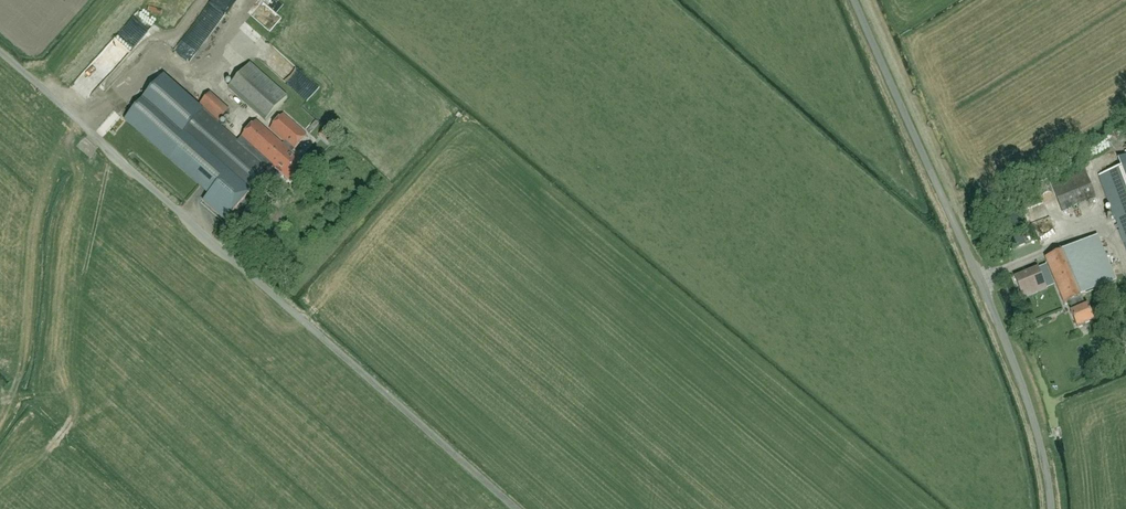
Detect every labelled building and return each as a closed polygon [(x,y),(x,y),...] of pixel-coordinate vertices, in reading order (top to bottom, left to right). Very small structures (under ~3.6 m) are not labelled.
[(164,18),(144,0),(143,0),(113,34),(108,30),(91,49),(116,72),(164,18)] [(255,40),(279,2),(276,0),(269,0),(247,34),(255,40)] [(210,2),(168,57),(180,66),(222,12),(210,2)] [(229,87),(266,120),(287,96),(250,63),(229,87)] [(115,112),(128,125),(170,84),(158,71),(115,112)] [(292,152),(307,135),(283,113),(270,128),(285,141),(282,144),(256,120),(238,141),(218,123),(229,111),(210,93),(198,106),(202,109),(164,152),(210,193),(204,200),(225,219),(273,166),(290,181),(305,164),(292,152)] [(1125,247),(1125,166),(1099,176),(1125,247)] [(1084,168),(1050,182),(1062,211),(1096,198),(1084,168)] [(1051,213),(1051,211),(1038,216),(1043,230),(1051,227),(1049,221),(1060,217),(1058,211),(1051,213)] [(1067,249),(1046,258),(1065,304),(1069,302),(1073,311),(1071,312),(1077,327),(1094,320),(1087,305),(1086,306),(1082,297),(1086,295),(1086,294),(1113,282),(1104,262),(1077,273),(1067,249)] [(1038,268),(1015,277),(1022,294),(1045,285),(1038,268)]
